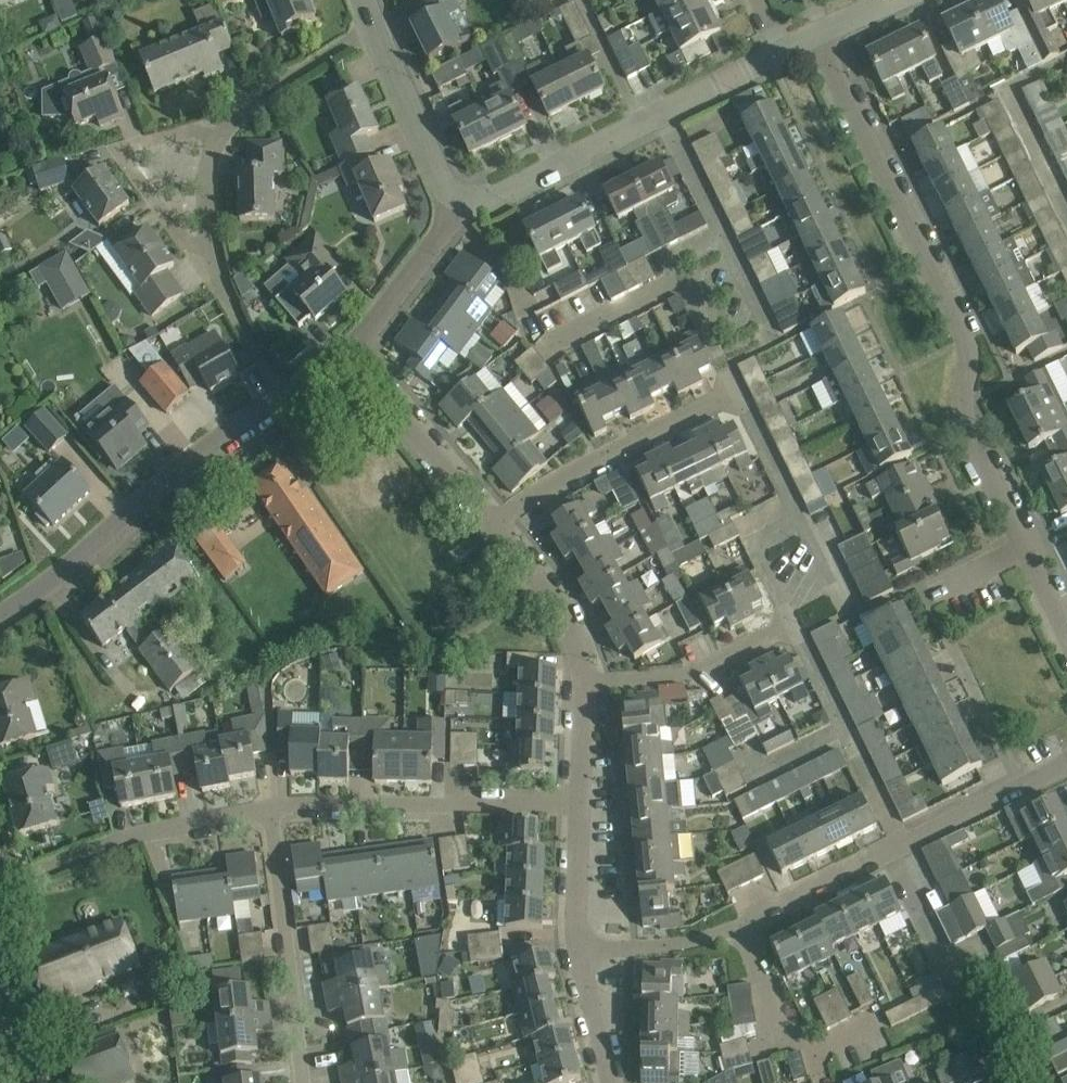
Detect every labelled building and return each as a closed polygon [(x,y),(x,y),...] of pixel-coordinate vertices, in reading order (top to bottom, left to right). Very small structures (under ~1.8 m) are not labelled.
[(309,2),(313,1),(313,0),(254,0),(263,20),(274,16),(283,39),(301,32),(298,27),(316,19),(309,2)] [(414,27),(430,60),(472,39),(456,5),(453,0),(434,0),(422,6),(428,19),(414,27)] [(519,0),(520,18),(536,17),(536,0),(522,0),(519,0)] [(662,13),(687,0),(656,0),(662,13)] [(672,32),(716,10),(713,2),(707,5),(705,0),(687,0),(662,13),(672,32)] [(969,9),(987,46),(1000,39),(1007,53),(1019,51),(1029,71),(1043,64),(1026,30),(1021,19),(1010,24),(998,0),(987,0),(969,9)] [(1026,30),(1043,64),(1060,56),(1053,42),(1047,32),(1057,27),(1049,10),(1064,3),(1062,0),(1028,0),(1039,24),(1026,30)] [(575,2),(560,10),(573,37),(589,30),(575,2)] [(140,58),(147,74),(155,94),(204,74),(206,78),(224,70),(216,51),(231,45),(232,48),(233,47),(216,5),(194,15),(202,33),(140,58)] [(969,9),(944,21),(958,49),(945,56),(956,78),(969,105),(979,100),(967,78),(982,66),(974,52),(987,46),(969,9)] [(721,33),(715,19),(720,17),(716,10),(672,32),(688,66),(711,54),(705,41),(711,38),(719,33),(721,33)] [(608,13),(598,19),(605,32),(615,27),(608,13)] [(70,78),(70,81),(43,92),(44,118),(73,118),(77,127),(109,114),(112,122),(125,117),(106,69),(117,65),(97,18),(83,23),(92,44),(82,48),(92,72),(83,76),(82,75),(81,74),(78,73),(77,73),(75,73),(73,74),(72,75),(71,76),(70,78)] [(920,29),(894,42),(909,74),(923,67),(930,83),(944,76),(920,29)] [(626,30),(609,39),(616,56),(627,50),(631,49),(627,41),(629,40),(631,40),(626,30)] [(497,41),(511,69),(526,62),(525,61),(527,60),(515,33),(497,41)] [(720,33),(714,36),(720,50),(727,47),(720,33)] [(511,69),(497,41),(482,48),(495,76),(498,74),(499,75),(511,69)] [(909,74),(894,42),(869,55),(893,102),(905,96),(897,80),(909,74)] [(574,65),(561,72),(576,104),(604,90),(588,57),(580,43),(566,50),(574,65)] [(640,44),(631,49),(627,50),(638,74),(651,67),(640,44)] [(627,50),(616,56),(628,79),(638,74),(627,50)] [(465,77),(457,61),(431,73),(440,90),(465,77)] [(576,104),(561,72),(549,78),(542,63),(526,71),(540,98),(550,117),(576,104)] [(956,78),(941,86),(954,113),(969,105),(956,78)] [(1055,105),(1043,81),(1023,91),(1034,115),(1055,105)] [(497,104),(482,111),(499,143),(526,129),(503,83),(490,89),(497,104)] [(763,87),(754,91),(758,98),(764,95),(766,94),(763,87)] [(314,172),(313,176),(315,179),(340,168),(343,166),(369,155),(373,153),(366,138),(379,132),(360,88),(328,102),(347,146),(337,151),(341,160),(314,172)] [(752,92),(733,102),(736,108),(737,108),(747,103),(746,101),(754,97),(752,92)] [(986,120),(993,134),(1010,125),(998,101),(981,109),(986,120)] [(499,143),(482,111),(470,117),(463,103),(449,110),(472,156),(499,143)] [(753,139),(755,144),(786,129),(774,105),(743,120),(753,139)] [(1055,105),(1034,115),(1045,136),(1065,126),(1055,105)] [(902,120),(909,135),(934,122),(927,108),(902,120)] [(982,122),(986,120),(981,109),(977,111),(982,122)] [(1065,126),(1045,136),(1054,156),(1066,150),(1066,130),(1065,126)] [(913,143),(925,168),(956,152),(944,128),(913,143)] [(748,163),(753,174),(766,167),(797,152),(786,129),(755,144),(761,156),(748,163)] [(704,169),(721,160),(728,157),(716,134),(692,146),(704,169)] [(1018,140),(1000,148),(1004,156),(1021,147),(1018,140)] [(283,174),(283,165),(282,143),(248,144),(249,173),(239,173),(241,221),(274,220),(273,174),(283,174)] [(1054,156),(1064,175),(1066,174),(1066,150),(1054,156)] [(809,176),(803,164),(805,163),(800,153),(798,154),(797,152),(766,167),(778,191),(809,176)] [(925,168),(936,191),(967,175),(956,152),(925,168)] [(399,193),(404,190),(391,160),(374,167),(369,155),(343,166),(340,168),(315,179),(318,185),(309,226),(310,227),(317,197),(319,186),(343,176),(348,188),(359,184),(375,222),(406,209),(399,193)] [(43,167),(34,169),(40,192),(71,182),(76,190),(73,192),(99,228),(130,205),(104,170),(91,179),(82,167),(67,171),(64,160),(43,167)] [(726,169),(721,160),(704,169),(708,178),(726,169)] [(642,174),(633,178),(667,247),(683,239),(668,209),(679,203),(660,165),(659,165),(657,161),(640,170),(642,174)] [(1011,171),(1015,179),(1032,169),(1028,162),(1011,171)] [(936,191),(948,214),(991,193),(990,192),(978,198),(967,175),(936,191)] [(778,191),(789,214),(820,199),(809,176),(778,191)] [(667,247),(633,178),(624,183),(622,179),(605,188),(607,191),(606,192),(619,219),(635,211),(641,223),(637,225),(652,255),(667,247)] [(750,205),(738,181),(715,192),(727,216),(745,208),(750,205)] [(1023,195),(1027,203),(1044,194),(1040,186),(1023,195)] [(948,214),(960,238),(991,223),(990,222),(1002,215),(991,193),(948,214)] [(805,206),(789,214),(801,237),(831,222),(820,199),(805,206)] [(580,200),(553,214),(569,245),(581,239),(588,253),(603,246),(580,200)] [(756,231),(745,208),(727,216),(738,239),(756,231)] [(1034,217),(1038,226),(1055,216),(1052,209),(1034,217)] [(569,245),(553,214),(526,228),(541,258),(541,259),(542,258),(550,274),(564,266),(556,252),(569,245)] [(1038,226),(1050,250),(1066,242),(1066,240),(1055,216),(1038,226)] [(801,238),(812,261),(843,246),(831,222),(801,238)] [(960,238),(971,261),(1002,245),(991,223),(960,238)] [(773,250),(762,227),(756,231),(738,239),(750,262),(767,254),(773,250)] [(148,230),(131,243),(116,254),(141,287),(133,293),(151,318),(183,294),(167,271),(175,266),(148,230)] [(0,233),(0,256),(13,250),(4,231),(0,233)] [(284,295),(277,301),(300,328),(313,316),(316,320),(346,294),(330,276),(343,265),(329,248),(318,235),(317,236),(294,255),(287,262),(290,265),(296,272),(277,288),(284,295)] [(1020,266),(1024,263),(1025,263),(1013,239),(1002,245),(971,261),(982,284),(1020,265),(1020,266)] [(296,249),(290,242),(282,249),(288,255),(296,249)] [(616,273),(628,267),(617,243),(601,251),(613,275),(616,273)] [(812,261),(823,284),(824,285),(855,269),(843,246),(812,261)] [(90,295),(67,253),(30,274),(39,289),(48,284),(63,310),(90,295)] [(464,253),(446,276),(456,284),(485,303),(494,309),(506,294),(497,287),(502,282),(481,266),(464,253)] [(778,276),(767,254),(750,262),(761,286),(784,275),(783,273),(778,276)] [(646,258),(631,266),(642,286),(656,279),(646,258)] [(1051,268),(1055,276),(1066,270),(1066,260),(1051,268)] [(1036,286),(1024,263),(1020,266),(1020,265),(982,284),(994,307),(1036,286)] [(642,286),(631,266),(628,267),(616,273),(627,294),(642,286)] [(866,293),(855,269),(824,285),(823,284),(811,290),(823,314),(866,293)] [(556,286),(562,301),(589,287),(582,273),(556,286)] [(627,294),(616,273),(613,275),(602,281),(612,301),(627,294)] [(796,298),(784,275),(761,286),(773,310),(796,298)] [(369,278),(364,284),(371,291),(377,284),(369,278)] [(456,284),(440,306),(477,333),(495,310),(485,303),(456,284)] [(994,307),(1005,330),(1036,315),(1025,293),(1036,287),(1036,286),(994,307)] [(680,296),(669,301),(676,315),(687,309),(680,296)] [(796,298),(773,310),(785,333),(808,322),(796,298)] [(108,303),(102,307),(113,323),(119,318),(122,311),(116,303),(108,303)] [(440,306),(423,327),(459,355),(460,356),(477,333),(440,306)] [(515,312),(501,318),(505,322),(518,333),(521,330),(515,312)] [(843,314),(799,336),(810,359),(823,353),(854,337),(843,314)] [(1036,315),(1005,330),(1017,354),(1029,349),(1035,362),(1063,348),(1056,333),(1047,338),(1038,320),(1036,315)] [(638,318),(629,323),(635,334),(644,329),(638,318)] [(413,320),(396,343),(415,358),(408,367),(425,380),(426,380),(433,384),(440,374),(433,370),(438,363),(439,362),(449,369),(459,355),(423,327),(413,320)] [(518,333),(505,322),(492,337),(505,348),(518,333)] [(635,334),(629,323),(618,329),(624,340),(635,334)] [(686,349),(675,354),(692,390),(704,384),(700,375),(712,369),(694,332),(680,339),(686,349)] [(188,390),(191,389),(205,381),(211,392),(240,376),(216,335),(186,352),(185,350),(170,359),(188,390)] [(823,353),(835,376),(866,361),(854,337),(823,353)] [(480,346),(469,360),(484,372),(494,356),(480,346)] [(525,374),(542,359),(533,348),(516,363),(525,374)] [(596,348),(585,354),(589,363),(601,357),(596,348)] [(254,363),(247,350),(237,355),(244,368),(254,363)] [(658,351),(646,356),(664,393),(675,388),(679,396),(692,390),(675,354),(662,360),(658,351)] [(639,373),(626,379),(644,413),(656,408),(652,399),(664,393),(646,356),(634,362),(639,373)] [(750,391),(767,382),(756,358),(738,366),(750,391)] [(551,369),(542,359),(525,374),(533,384),(537,381),(547,392),(558,382),(551,369)] [(835,376),(810,388),(822,412),(847,400),(878,385),(867,362),(866,361),(835,376)] [(1009,406),(1020,429),(1065,407),(1066,406),(1066,379),(1059,363),(1027,379),(1034,394),(1009,406)] [(164,365),(142,383),(167,414),(189,395),(164,365)] [(565,366),(557,370),(561,380),(570,376),(565,366)] [(644,413),(626,379),(615,384),(609,373),(597,379),(615,417),(627,411),(631,420),(644,413)] [(459,428),(469,421),(495,398),(476,376),(440,406),(459,428)] [(615,417),(597,379),(584,385),(590,397),(578,403),(595,437),(608,431),(603,422),(615,417)] [(761,413),(778,405),(767,382),(750,391),(761,413)] [(847,400),(858,423),(889,408),(878,385),(847,400)] [(145,421),(129,401),(116,386),(90,408),(102,422),(88,434),(118,470),(146,446),(134,431),(145,421)] [(555,391),(537,407),(551,424),(570,408),(561,388),(556,393),(555,391)] [(469,421),(486,441),(522,412),(505,391),(495,399),(495,398),(469,421)] [(774,439),(791,430),(778,405),(761,413),(774,439)] [(1014,432),(1021,447),(1026,448),(1029,447),(1030,449),(1054,438),(1059,449),(1066,445),(1066,411),(1065,407),(1020,429),(1014,432)] [(858,423),(869,447),(900,431),(889,408),(858,423)] [(44,410),(26,426),(50,453),(68,436),(44,410)] [(486,441),(504,462),(539,433),(522,412),(486,441)] [(719,425),(707,431),(725,467),(737,461),(742,470),(753,464),(735,428),(723,434),(719,425)] [(18,429),(5,442),(14,452),(28,439),(18,429)] [(774,439),(786,464),(803,454),(791,430),(774,439)] [(698,446),(687,451),(706,489),(719,482),(714,472),(725,467),(707,431),(694,437),(698,446)] [(900,431),(869,447),(858,453),(870,477),(912,456),(900,431)] [(539,433),(504,462),(494,471),(513,493),(548,464),(530,443),(541,434),(539,433)] [(683,443),(659,454),(677,491),(689,485),(694,494),(706,489),(687,451),(683,443)] [(1048,498),(1066,488),(1066,445),(1059,449),(1065,461),(1041,472),(1042,475),(1039,476),(1038,479),(1048,498)] [(646,459),(633,465),(657,513),(671,506),(666,496),(677,491),(659,454),(647,460),(646,459)] [(786,464),(796,485),(814,476),(803,454),(786,464)] [(54,526),(92,491),(63,460),(56,467),(52,462),(37,476),(42,481),(25,496),(41,513),(38,517),(47,527),(51,524),(54,526)] [(916,463),(866,487),(873,500),(885,494),(888,500),(925,482),(916,463)] [(253,488),(265,505),(328,597),(364,573),(307,490),(302,494),(283,467),(253,488)] [(613,475),(630,506),(640,501),(624,470),(613,475)] [(825,499),(814,476),(796,485),(807,507),(825,499)] [(888,500),(897,519),(934,501),(925,482),(888,500)] [(1048,498),(1055,513),(1058,514),(1061,513),(1062,516),(1066,513),(1066,488),(1048,498)] [(553,538),(560,550),(596,530),(589,518),(597,513),(590,500),(554,521),(561,533),(553,538)] [(898,533),(901,541),(941,521),(937,514),(940,513),(934,501),(897,519),(903,531),(898,533)] [(706,522),(695,528),(702,541),(710,537),(725,529),(723,525),(719,516),(713,503),(708,505),(704,518),(706,522)] [(742,504),(719,516),(723,525),(731,520),(746,513),(742,504)] [(854,509),(866,534),(874,529),(862,505),(854,509)] [(632,516),(640,532),(652,526),(645,510),(632,516)] [(657,522),(663,537),(674,532),(668,517),(657,522)] [(734,525),(731,520),(723,525),(725,529),(734,525)] [(941,521),(901,541),(908,555),(892,563),(898,576),(915,568),(912,563),(941,549),(940,546),(950,541),(941,521)] [(246,565),(215,524),(197,538),(228,579),(246,565)] [(725,529),(710,537),(717,549),(740,537),(734,525),(725,529)] [(575,556),(582,568),(619,547),(612,535),(602,541),(596,530),(560,550),(567,561),(575,556)] [(838,547),(847,564),(874,551),(866,534),(838,547)] [(660,554),(670,549),(664,538),(659,544),(658,548),(660,554)] [(700,543),(674,556),(681,569),(706,556),(700,543)] [(580,584),(587,597),(623,576),(616,564),(625,558),(619,547),(582,568),(588,579),(580,584)] [(174,548),(127,583),(150,613),(197,578),(174,548)] [(658,554),(666,570),(678,564),(673,554),(670,548),(670,549),(660,554),(658,554)] [(881,564),(874,551),(847,564),(853,578),(881,564)] [(0,561),(0,570),(3,580),(13,574),(8,558),(0,561)] [(881,564),(853,578),(860,591),(888,578),(881,564)] [(739,583),(726,589),(744,624),(756,618),(752,610),(764,604),(745,567),(733,573),(739,583)] [(665,582),(674,597),(685,590),(676,575),(665,582)] [(602,603),(609,615),(646,593),(639,581),(629,587),(623,576),(587,597),(594,607),(602,603)] [(888,578),(860,591),(866,604),(894,590),(888,578)] [(721,579),(696,591),(715,628),(727,622),(732,631),(744,624),(726,589),(721,579)] [(150,613),(127,583),(81,618),(104,648),(127,631),(136,643),(149,634),(139,622),(150,613)] [(607,630),(614,643),(650,622),(643,610),(652,604),(646,593),(609,615),(615,625),(607,630)] [(676,606),(690,632),(701,626),(687,599),(676,606)] [(874,645),(875,646),(914,627),(904,606),(858,629),(862,637),(868,633),(874,645)] [(650,622),(614,643),(621,653),(629,649),(636,660),(672,640),(665,628),(656,633),(650,622)] [(828,669),(845,660),(854,656),(837,622),(811,635),(828,669)] [(201,668),(170,627),(139,652),(171,693),(176,689),(197,671),(201,668)] [(875,646),(885,667),(924,648),(914,627),(875,646)] [(885,667),(895,688),(934,668),(924,648),(885,667)] [(786,652),(762,664),(781,701),(793,695),(797,703),(809,697),(786,652)] [(338,654),(324,658),(328,674),(343,670),(338,654)] [(521,668),(520,695),(556,696),(557,670),(535,669),(536,655),(508,654),(507,667),(521,668)] [(854,679),(845,660),(828,669),(838,688),(854,679)] [(781,701),(762,664),(738,676),(742,685),(734,688),(752,724),(760,720),(761,722),(774,715),(770,706),(781,701)] [(895,688),(904,706),(943,687),(934,668),(895,688)] [(405,682),(405,669),(393,669),(396,680),(405,682)] [(434,671),(434,694),(446,694),(446,692),(446,671),(434,671)] [(861,676),(854,679),(838,688),(848,709),(871,696),(861,676)] [(34,700),(29,684),(21,686),(0,692),(0,748),(36,737),(26,703),(34,700)] [(266,685),(248,689),(250,696),(266,693),(266,685)] [(914,726),(953,707),(943,687),(904,706),(912,723),(914,726)] [(706,690),(687,692),(688,701),(706,700),(710,697),(706,690)] [(469,705),(469,692),(446,692),(446,694),(446,707),(456,706),(456,704),(469,705)] [(622,700),(625,735),(653,732),(659,731),(669,730),(666,708),(661,709),(659,693),(638,695),(639,699),(622,700)] [(504,694),(503,720),(519,721),(555,722),(556,696),(520,695),(504,694)] [(747,716),(737,695),(725,701),(732,716),(720,722),(723,728),(738,720),(747,716)] [(858,729),(874,720),(885,715),(875,695),(871,696),(848,709),(858,729)] [(732,716),(725,701),(723,696),(710,702),(720,722),(732,716)] [(916,748),(916,749),(963,726),(953,707),(914,726),(923,745),(916,748)] [(319,782),(320,782),(321,741),(321,716),(279,715),(278,752),(280,752),(280,746),(292,746),(291,775),(320,775),(319,782)] [(236,740),(223,742),(230,781),(257,776),(253,754),(269,751),(266,716),(233,723),(236,740)] [(362,755),(362,753),(362,723),(334,722),(334,734),(322,734),(323,716),(321,716),(321,741),(320,782),(349,783),(350,755),(362,755)] [(757,737),(747,716),(738,720),(723,728),(734,748),(757,737)] [(884,741),(874,720),(858,729),(868,749),(884,741)] [(519,721),(518,747),(517,747),(546,748),(554,749),(555,722),(519,721)] [(375,783),(403,784),(404,741),(388,741),(388,722),(362,722),(362,723),(362,753),(376,754),(375,783)] [(404,741),(403,784),(432,784),(432,755),(445,755),(446,723),(420,723),(420,741),(404,741)] [(926,752),(933,766),(973,746),(963,726),(916,749),(920,755),(926,752)] [(787,729),(760,742),(767,756),(794,742),(787,729)] [(220,731),(180,739),(186,773),(199,770),(203,793),(231,787),(230,781),(223,742),(220,731)] [(625,735),(628,761),(674,757),(673,743),(661,744),(659,731),(653,732),(625,735)] [(479,735),(451,734),(450,767),(478,767),(479,735)] [(186,773),(180,739),(153,745),(157,762),(142,765),(150,803),(177,798),(173,776),(186,773)] [(894,759),(884,741),(868,749),(877,768),(894,759)] [(72,742),(47,749),(54,770),(79,762),(72,742)] [(517,747),(518,747),(510,746),(509,773),(545,774),(546,748),(517,747)] [(973,746),(933,766),(943,786),(983,766),(973,746)] [(124,750),(98,756),(105,790),(117,787),(122,809),(150,803),(142,765),(128,768),(124,750)] [(815,762),(824,780),(848,768),(839,750),(815,762)] [(709,761),(715,773),(735,762),(729,751),(709,761)] [(628,761),(630,787),(678,782),(676,768),(675,768),(674,757),(628,761)] [(904,779),(894,759),(877,768),(887,788),(904,779)] [(721,785),(741,775),(735,762),(715,773),(704,778),(714,797),(724,792),(721,785)] [(824,780),(815,762),(792,774),(801,791),(824,780)] [(49,769),(24,777),(3,783),(20,837),(57,825),(46,789),(54,787),(49,769)] [(801,791),(792,774),(769,785),(778,803),(801,791)] [(747,787),(741,775),(721,785),(724,792),(727,797),(747,787)] [(914,800),(904,779),(887,788),(904,822),(929,809),(922,796),(914,800)] [(630,787),(633,815),(679,809),(685,809),(682,782),(678,782),(630,787)] [(753,815),(778,803),(769,785),(745,797),(753,815)] [(1033,838),(1066,821),(1066,820),(1056,799),(1040,807),(1035,796),(1005,810),(1021,843),(1033,838)] [(863,798),(838,810),(853,840),(877,828),(863,798)] [(633,815),(635,840),(679,836),(670,837),(669,826),(681,825),(679,809),(633,815)] [(811,811),(830,851),(853,840),(838,810),(816,821),(811,811)] [(811,811),(787,823),(792,833),(807,863),(830,851),(811,811)] [(1034,866),(1066,850),(1066,821),(1033,838),(1044,860),(1033,865),(1034,866)] [(502,849),(509,850),(509,849),(538,850),(539,824),(503,823),(502,849)] [(748,826),(736,831),(745,851),(757,845),(748,826)] [(947,839),(922,851),(938,884),(939,883),(962,872),(963,872),(952,849),(971,840),(966,830),(958,834),(947,839)] [(807,863),(792,833),(768,845),(783,875),(807,863)] [(439,840),(443,872),(470,868),(466,836),(439,840)] [(635,840),(638,867),(685,863),(684,850),(680,850),(679,836),(635,840)] [(433,841),(406,845),(412,891),(440,887),(434,841),(433,841)] [(327,903),(329,902),(329,896),(328,896),(323,857),(321,845),(292,849),(299,894),(326,890),(327,903)] [(406,845),(378,849),(385,895),(412,891),(406,845)] [(385,895),(378,849),(351,853),(357,898),(369,897),(385,895)] [(508,875),(508,876),(545,877),(546,851),(538,850),(509,849),(509,850),(509,866),(508,875)] [(1034,866),(1043,885),(1027,893),(1034,906),(1066,890),(1066,880),(1065,877),(1066,876),(1066,850),(1034,866)] [(357,898),(351,853),(323,857),(328,896),(329,896),(329,902),(357,898)] [(227,858),(228,870),(234,914),(236,914),(234,903),(262,899),(255,854),(227,858)] [(765,876),(756,856),(719,874),(728,894),(765,876)] [(638,867),(641,893),(669,891),(676,890),(675,878),(686,877),(685,863),(638,867)] [(228,870),(201,874),(207,918),(234,914),(228,870)] [(939,883),(951,907),(973,895),(962,872),(939,883)] [(207,918),(201,874),(173,878),(179,922),(207,918)] [(508,876),(507,902),(544,903),(545,877),(508,876)] [(887,881),(863,893),(879,925),(903,914),(887,881)] [(456,899),(455,887),(446,888),(447,900),(456,899)] [(669,891),(641,893),(644,927),(661,926),(661,930),(682,928),(680,908),(671,909),(669,891)] [(863,893),(840,904),(856,937),(879,925),(863,893)] [(936,914),(952,946),(987,928),(989,928),(973,895),(951,907),(936,914)] [(544,903),(507,902),(506,929),(543,930),(544,903)] [(815,916),(819,923),(832,949),(856,937),(840,904),(815,916)] [(252,919),(237,921),(240,937),(254,934),(252,919)] [(989,928),(987,928),(998,950),(1015,942),(1005,920),(989,928)] [(26,960),(44,1009),(100,987),(98,983),(140,967),(123,923),(26,960)] [(819,923),(795,935),(812,967),(835,955),(832,949),(819,923)] [(335,951),(333,942),(331,925),(308,928),(312,955),(335,951)] [(242,964),(266,961),(262,933),(254,934),(240,937),(239,937),(242,964)] [(468,950),(501,946),(500,933),(467,936),(468,950)] [(812,967),(795,935),(772,946),(788,979),(812,967)] [(419,940),(417,940),(424,978),(438,976),(442,936),(419,940)] [(999,952),(1004,962),(1030,948),(1025,938),(999,952)] [(503,959),(501,946),(468,950),(469,953),(470,963),(503,959)] [(325,985),(328,1000),(391,987),(387,966),(375,968),(372,951),(336,957),(338,964),(337,964),(340,982),(325,985)] [(513,988),(513,990),(548,981),(556,979),(549,953),(514,962),(520,986),(513,988)] [(450,978),(459,963),(448,956),(439,971),(450,978)] [(212,957),(190,960),(191,970),(213,968),(212,957)] [(1046,961),(1012,977),(1021,994),(1054,978),(1046,961)] [(645,965),(644,999),(671,999),(671,975),(683,976),(683,962),(662,962),(662,966),(645,965)] [(214,992),(218,1024),(271,1018),(269,1003),(254,1005),(252,988),(243,988),(241,970),(212,973),(214,992)] [(874,1002),(865,983),(861,974),(848,980),(862,1008),(874,1002)] [(1029,1011),(1063,995),(1054,978),(1021,994),(1029,1011)] [(513,990),(520,1015),(555,1006),(548,981),(513,990)] [(730,1001),(753,997),(751,984),(728,988),(730,1001)] [(915,1001),(921,1013),(949,999),(943,986),(915,1001)] [(826,995),(840,1024),(853,1018),(838,989),(826,995)] [(379,990),(328,1000),(330,1015),(346,1011),(352,1039),(387,1031),(379,990)] [(828,1030),(840,1024),(826,995),(814,1001),(828,1030)] [(755,1011),(753,997),(730,1001),(732,1015),(755,1011)] [(644,999),(643,1026),(689,1026),(689,1012),(678,1012),(678,999),(671,999),(644,999)] [(439,1012),(449,1012),(450,1002),(436,1001),(435,1012),(439,1012)] [(921,1013),(915,1001),(886,1015),(892,1027),(921,1013)] [(526,1040),(533,1038),(533,1037),(561,1030),(555,1006),(520,1015),(526,1040)] [(757,1025),(755,1011),(732,1015),(734,1028),(757,1025)] [(453,1012),(449,1012),(439,1012),(437,1034),(451,1035),(453,1012)] [(259,1052),(257,1035),(272,1033),(271,1018),(218,1024),(208,1025),(210,1045),(220,1044),(222,1057),(223,1057),(224,1067),(252,1064),(251,1053),(259,1052)] [(433,1021),(415,1026),(419,1041),(436,1037),(435,1031),(433,1021)] [(643,1026),(643,1052),(677,1052),(677,1040),(688,1040),(689,1026),(643,1026)] [(533,1038),(540,1063),(575,1054),(568,1028),(561,1030),(533,1037),(533,1038)] [(341,1069),(343,1082),(349,1082),(409,1071),(406,1050),(391,1052),(387,1031),(352,1039),(357,1066),(341,1069)] [(1046,1045),(1054,1060),(1066,1054),(1066,1034),(1046,1045)] [(63,1059),(72,1082),(123,1082),(136,1078),(121,1037),(63,1059)] [(720,1046),(723,1059),(750,1052),(747,1039),(720,1046)] [(642,1082),(680,1082),(680,1075),(685,1075),(686,1052),(677,1052),(643,1052),(642,1082)] [(754,1065),(750,1052),(723,1059),(727,1072),(754,1065)] [(801,1052),(788,1056),(795,1082),(808,1079),(801,1052)] [(440,1053),(423,1057),(425,1066),(441,1062),(443,1062),(440,1053)] [(464,1057),(471,1082),(484,1082),(477,1054),(464,1057)] [(540,1063),(545,1082),(569,1082),(582,1080),(575,1054),(540,1063)] [(1058,1076),(1066,1071),(1066,1054),(1054,1060),(1051,1061),(1058,1076)] [(962,1060),(971,1082),(979,1082),(985,1080),(975,1055),(962,1060)] [(464,1057),(451,1060),(456,1082),(471,1082),(464,1057)] [(757,1064),(762,1082),(777,1082),(771,1060),(757,1064)] [(962,1060),(949,1065),(957,1082),(971,1082),(962,1060)] [(902,1061),(871,1073),(875,1082),(911,1082),(902,1061)] [(442,1065),(424,1069),(425,1076),(437,1082),(442,1082),(445,1082),(442,1065)] [(349,1082),(411,1082),(409,1071),(349,1082)] [(262,1078),(236,1081),(234,1072),(224,1073),(225,1081),(215,1082),(263,1082),(262,1078)]
